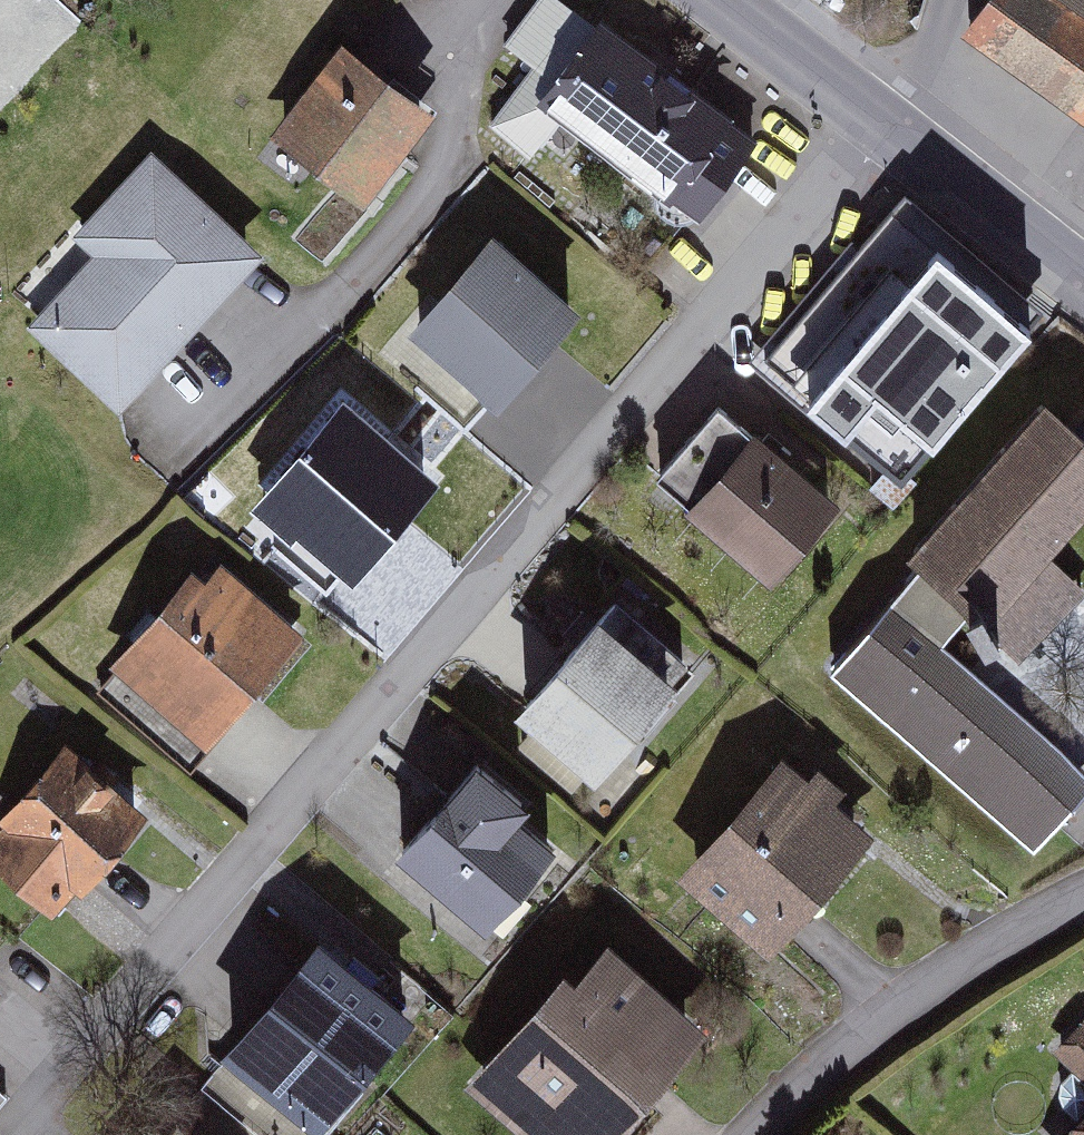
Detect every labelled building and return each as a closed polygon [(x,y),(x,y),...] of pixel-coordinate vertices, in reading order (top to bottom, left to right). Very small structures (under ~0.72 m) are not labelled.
[(1074,0),(999,0),(974,34),(1083,114),(1083,7),(1074,0)] [(742,122),(611,28),(551,111),(681,205),(742,122)] [(377,211),(447,116),(350,46),(280,140),(377,211)] [(126,418),(275,260),(163,155),(80,241),(101,260),(34,331),(126,418)] [(1052,315),(915,201),(868,259),(774,367),(859,440),(911,483),(1052,315)] [(592,306),(513,236),(454,302),(444,293),(381,362),(470,441),(592,306)] [(774,367),(868,259),(859,252),(756,370),(849,451),(859,440),(774,367)] [(1060,406),(926,561),(938,572),(843,681),(1045,855),(1083,810),(1083,767),(955,656),(987,619),(1039,665),(1083,613),(1083,588),(1060,567),(1083,539),(1083,427),(1060,406)] [(849,511),(729,411),(665,487),(785,587),(849,511)] [(449,487),(363,415),(297,494),(327,519),(318,530),(374,576),(449,487)] [(268,502),(228,469),(201,502),(241,535),(268,502)] [(319,636),(233,566),(219,583),(203,570),(94,702),(195,786),(319,636)] [(657,618),(628,594),(533,713),(612,775),(699,666),(650,628),(657,618)] [(77,748),(0,847),(0,874),(61,921),(83,891),(98,903),(165,816),(77,748)] [(544,805),(492,760),(407,858),(497,936),(573,849),(535,816),(544,805)] [(824,787),(792,761),(691,884),(786,962),(889,838),(855,810),(864,799),(834,774),(824,787)] [(336,946),(212,1098),(258,1134),(353,1134),(439,1029),(336,946)] [(475,1090),(526,1134),(639,1134),(722,1041),(619,950),(589,984),(578,974),(475,1090)] [(1065,1064),(1083,1080),(1083,1041),(1065,1064)] [(189,1124),(179,1134),(202,1134),(189,1124)]
